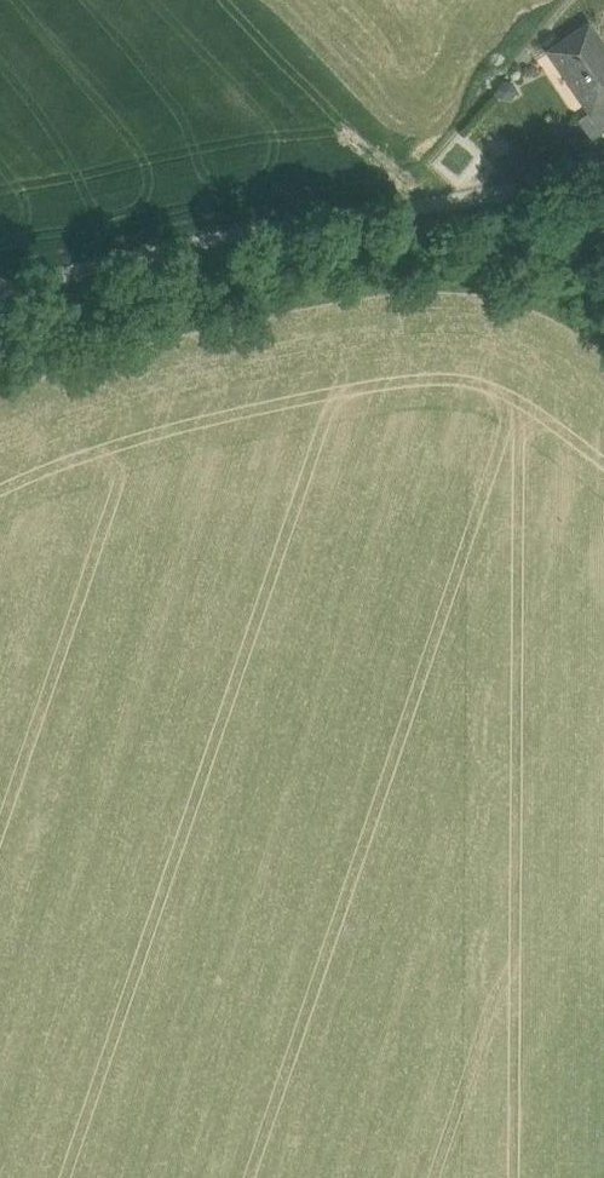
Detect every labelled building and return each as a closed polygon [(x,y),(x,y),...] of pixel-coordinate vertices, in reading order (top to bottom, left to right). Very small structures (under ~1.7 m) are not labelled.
[(591,24),(550,51),(591,112),(592,113),(603,105),(603,44),(591,24)] [(592,113),(591,112),(579,120),(593,140),(603,132),(603,105),(592,113)]
